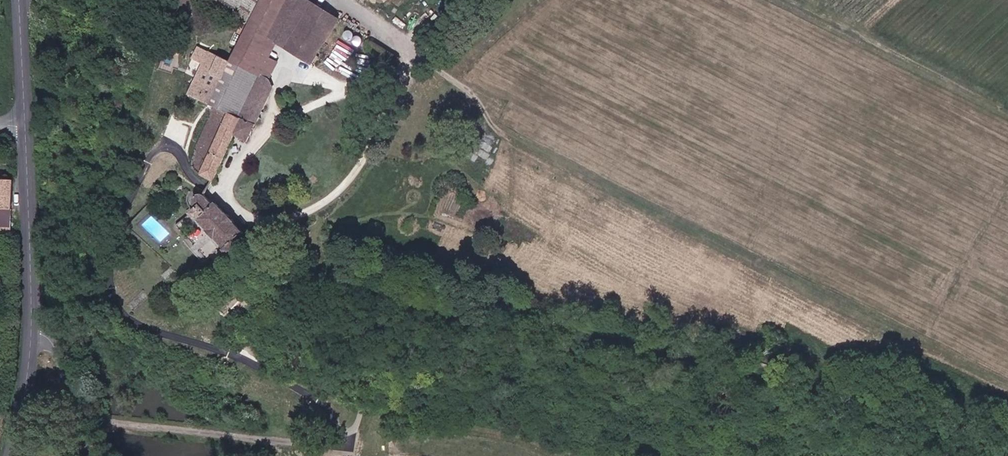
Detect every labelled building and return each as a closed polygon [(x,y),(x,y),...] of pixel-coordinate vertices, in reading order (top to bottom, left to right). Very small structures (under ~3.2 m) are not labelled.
[(267,0),(224,0),(220,9),(256,25),(267,0)] [(273,31),(282,36),(303,0),(267,0),(256,25),(238,64),(260,75),(271,56),(263,53),(273,31)] [(320,0),(303,0),(282,36),(294,41),(293,43),(319,55),(320,52),(325,54),(327,49),(324,48),(341,10),(320,0)] [(270,107),(278,91),(274,82),(264,77),(260,75),(238,64),(205,49),(197,64),(208,70),(194,97),(221,109),(197,153),(195,167),(198,171),(218,182),(240,136),(252,143),(260,127),(247,120),(256,101),(270,107)] [(271,56),(260,75),(264,77),(273,57),(271,56)] [(273,57),(264,77),(274,82),(284,62),(273,57)] [(247,120),(260,127),(270,107),(256,101),(247,120)] [(13,245),(16,181),(0,180),(0,244),(13,245)] [(232,250),(239,258),(250,248),(243,241),(252,234),(242,222),(243,221),(235,212),(234,214),(223,203),(221,205),(213,195),(206,193),(199,200),(205,207),(198,213),(205,221),(208,219),(217,230),(216,231),(223,239),(225,238),(234,248),(232,250)]
